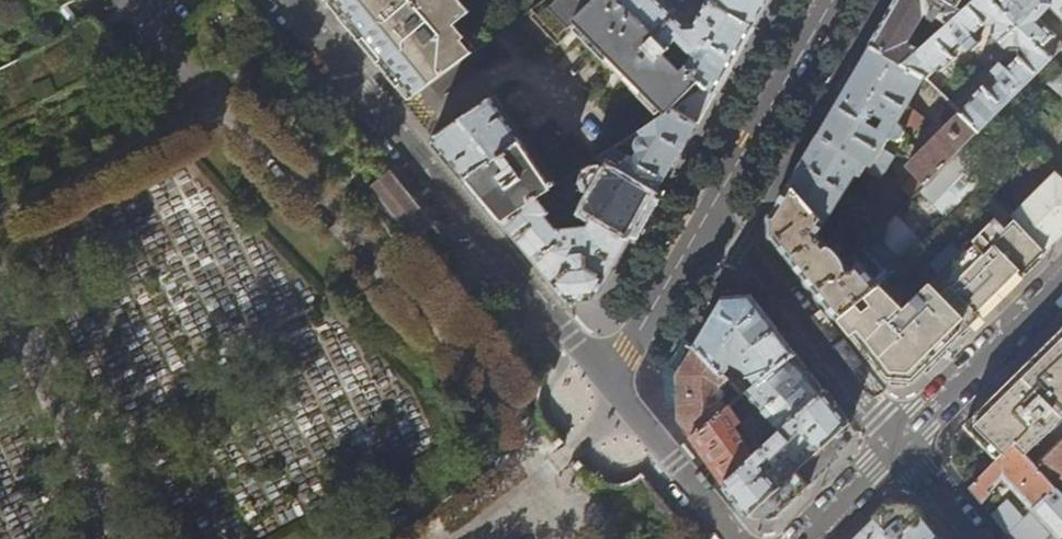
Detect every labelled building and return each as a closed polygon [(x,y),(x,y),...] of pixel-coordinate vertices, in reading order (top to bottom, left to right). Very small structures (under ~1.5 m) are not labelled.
[(406,101),(480,45),(453,10),(463,3),(461,0),(328,0),(326,2),(333,10),(363,47),(406,101)] [(480,45),(531,9),(543,0),(461,0),(463,3),(453,10),(480,45)] [(531,9),(561,39),(579,23),(666,113),(672,109),(707,86),(623,0),(543,0),(531,9)] [(707,86),(715,92),(733,62),(753,27),(708,0),(694,25),(685,26),(659,0),(623,0),(707,86)] [(753,27),(769,0),(708,0),(753,27)] [(946,0),(897,0),(890,12),(871,45),(904,64),(925,44),(932,38),(941,30),(935,25),(918,39),(914,45),(907,40),(913,30),(919,29),(928,15),(934,19),(938,13),(950,22),(963,10),(946,0)] [(1028,6),(1021,0),(998,0),(997,1),(997,0),(974,0),(973,1),(963,10),(950,22),(941,30),(932,38),(925,44),(904,64),(925,76),(926,76),(938,65),(941,68),(957,54),(954,51),(987,21),(994,21),(992,31),(1007,47),(1019,46),(1020,52),(988,84),(985,81),(971,95),(972,97),(960,110),(980,128),(1057,51),(1048,41),(1061,28),(1043,10),(1053,0),(1034,0),(1028,6)] [(963,10),(973,1),(972,0),(946,0),(963,10)] [(904,64),(871,45),(856,69),(845,88),(819,134),(873,165),(884,173),(902,143),(905,145),(916,127),(926,115),(909,104),(925,76),(904,64)] [(700,119),(715,92),(707,86),(672,109),(697,124),(700,119)] [(551,190),(557,186),(553,180),(548,184),(489,97),(432,137),(437,144),(499,218),(503,223),(551,190)] [(697,124),(672,109),(666,113),(629,138),(633,144),(637,144),(637,147),(638,151),(641,154),(639,160),(631,155),(627,156),(615,148),(598,159),(612,167),(656,195),(687,142),(697,124)] [(945,164),(980,128),(960,110),(907,165),(914,173),(901,186),(912,196),(945,164)] [(873,165),(819,134),(806,156),(790,184),(825,223),(836,236),(853,255),(861,247),(912,196),(901,186),(860,227),(863,231),(857,236),(843,219),(831,213),(857,172),(861,174),(865,167),(882,177),(884,173),(873,165)] [(973,191),(945,164),(912,196),(861,247),(878,269),(872,275),(878,282),(973,191)] [(634,231),(656,195),(612,167),(586,210),(595,216),(631,237),(634,231)] [(1015,218),(1045,252),(1061,235),(1061,176),(1054,168),(1032,191),(1037,196),(1015,218)] [(411,241),(431,225),(385,170),(366,186),(411,241)] [(566,180),(557,186),(551,190),(577,205),(586,192),(566,180)] [(825,223),(790,184),(778,204),(773,212),(775,239),(792,261),(821,299),(837,319),(854,303),(863,296),(873,286),(878,282),(872,275),(853,255),(836,236),(828,242),(821,230),(825,223)] [(586,210),(577,205),(551,190),(503,223),(568,300),(582,299),(596,298),(614,267),(631,237),(595,216),(588,227),(558,230),(546,216),(551,213),(560,225),(581,222),(586,210)] [(978,318),(1045,252),(1015,218),(1012,216),(1003,226),(993,215),(971,236),(969,234),(925,278),(926,279),(900,305),(878,282),(873,286),(863,296),(870,303),(861,311),(854,303),(837,319),(851,335),(873,364),(886,379),(913,382),(978,318)] [(773,324),(750,296),(737,297),(722,298),(703,330),(694,346),(722,375),(730,361),(743,366),(757,383),(786,358),(794,352),(773,324)] [(1010,379),(964,425),(998,461),(1015,445),(1035,467),(1061,442),(1061,328),(1010,379)] [(722,375),(694,346),(677,375),(678,385),(679,419),(691,437),(726,408),(719,400),(721,397),(723,394),(722,388),(720,386),(727,380),(722,375)] [(803,376),(786,358),(757,383),(741,396),(746,402),(751,397),(771,419),(756,434),(765,444),(820,394),(803,376)] [(809,484),(796,470),(814,455),(808,449),(793,463),(779,450),(797,432),(802,434),(818,451),(849,422),(835,404),(824,390),(820,394),(765,444),(755,454),(724,481),(736,498),(749,516),(751,516),(775,517),(809,484)] [(755,454),(735,426),(742,421),(735,410),(741,405),(737,399),(726,408),(691,437),(706,457),(724,481),(755,454)] [(1035,467),(1055,489),(1030,513),(1021,520),(1006,534),(1010,538),(1061,538),(1061,442),(1035,467)] [(1055,489),(1035,467),(1015,445),(998,461),(969,487),(981,502),(1001,481),(1030,513),(1055,489)] [(1006,534),(1021,520),(1007,503),(992,516),(1006,534)] [(933,530),(914,505),(891,504),(886,504),(857,534),(851,538),(940,538),(933,530)]
